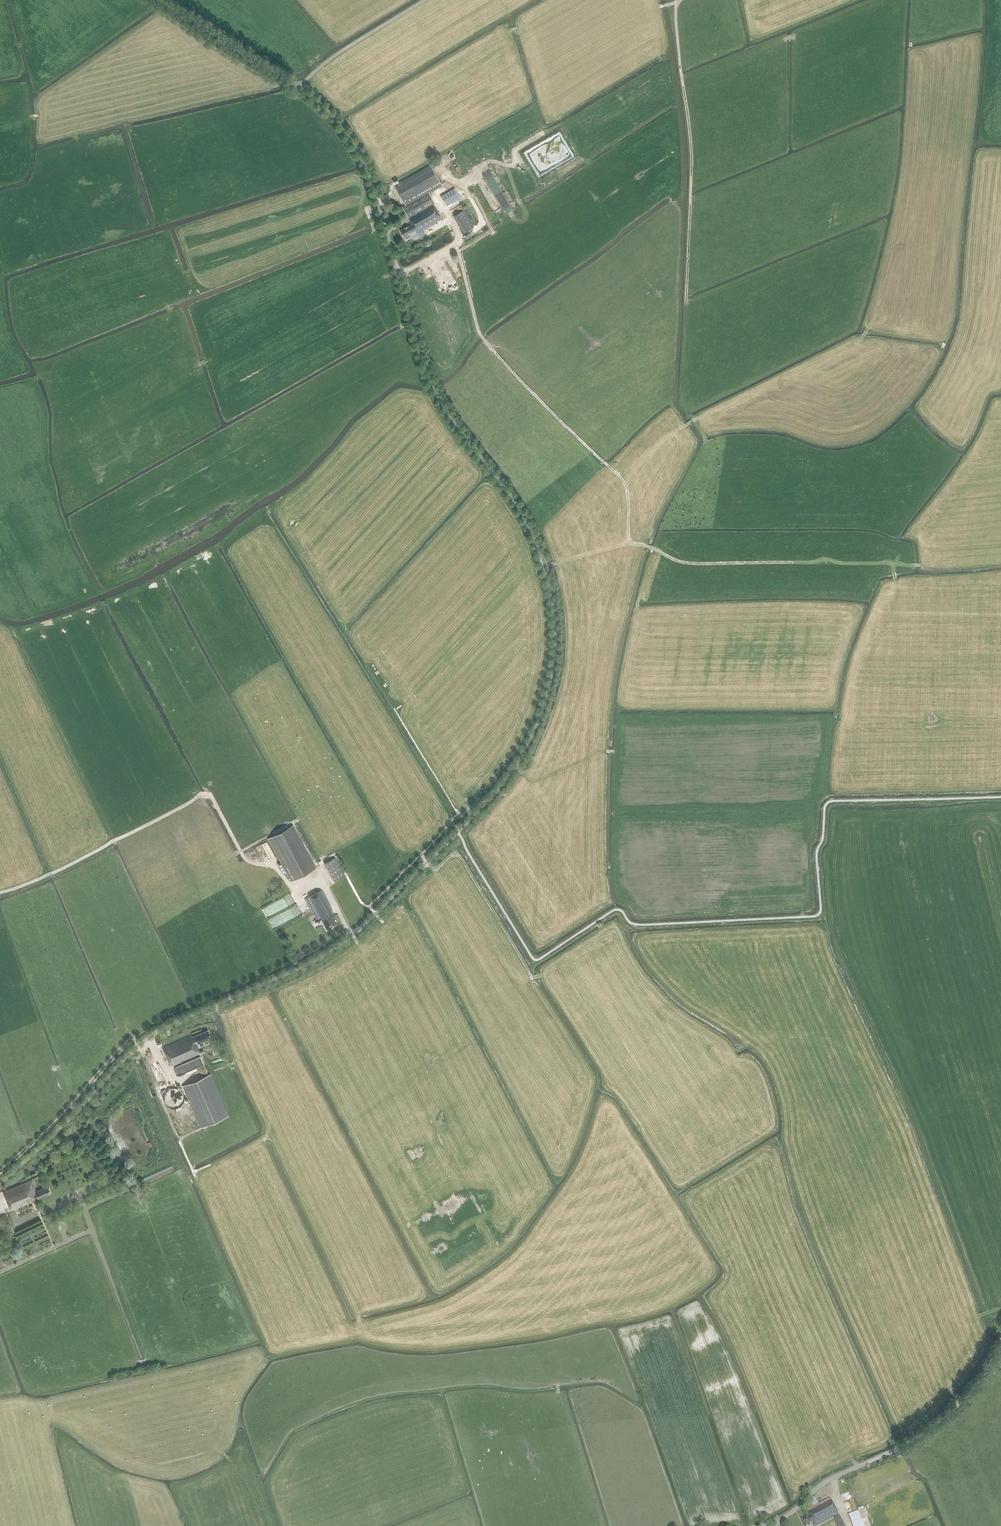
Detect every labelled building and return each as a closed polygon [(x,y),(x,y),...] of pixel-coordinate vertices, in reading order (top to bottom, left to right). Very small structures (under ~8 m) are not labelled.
[(394,185),(406,206),(403,208),(407,215),(409,218),(434,204),(435,203),(429,193),(430,193),(442,186),(430,165),(394,185)] [(454,188),(441,196),(446,205),(459,197),(454,188)] [(454,216),(463,233),(474,227),(465,210),(454,216)] [(408,226),(400,230),(404,237),(405,236),(406,239),(410,237),(409,234),(412,232),(411,232),(408,226)] [(292,881),(315,868),(292,825),(268,838),(292,881)] [(334,857),(324,863),(334,881),(344,874),(334,857)] [(332,926),(337,924),(333,916),(335,915),(323,893),(300,905),(301,908),(300,909),(291,892),(263,908),(274,930),(304,914),(305,916),(314,911),(318,918),(316,920),(317,922),(322,919),(327,929),(332,927),(332,926)] [(190,1036),(163,1047),(171,1066),(200,1053),(200,1052),(200,1051),(196,1044),(211,1038),(208,1030),(193,1036),(193,1035),(190,1036)] [(210,1074),(182,1086),(200,1128),(228,1115),(210,1074)] [(171,1105),(175,1106),(178,1105),(181,1104),(183,1102),(184,1099),(184,1095),(183,1092),(181,1090),(179,1089),(176,1088),(173,1088),(171,1089),(169,1091),(167,1094),(167,1097),(167,1100),(169,1103),(171,1105)] [(11,1212),(15,1211),(15,1209),(30,1203),(31,1204),(33,1203),(33,1201),(51,1193),(48,1186),(36,1191),(32,1180),(17,1186),(3,1191),(11,1212)] [(806,1512),(808,1515),(801,1519),(805,1525),(806,1525),(812,1523),(814,1525),(815,1525),(835,1516),(836,1517),(834,1519),(838,1525),(845,1525),(839,1516),(837,1517),(837,1515),(838,1514),(831,1499),(830,1500),(829,1497),(815,1505),(814,1506),(811,1500),(805,1506),(804,1507),(806,1512)] [(853,1525),(871,1525),(867,1518),(868,1518),(863,1506),(858,1509),(858,1510),(848,1514),(853,1525)]
